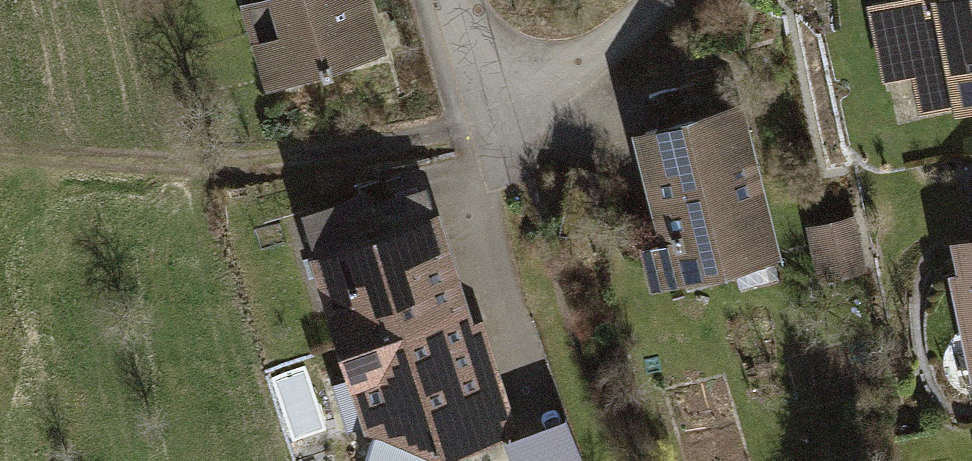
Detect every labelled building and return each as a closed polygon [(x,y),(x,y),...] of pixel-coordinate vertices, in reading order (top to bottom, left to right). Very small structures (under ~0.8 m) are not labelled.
[(369,0),(246,0),(271,89),(385,57),(369,0)] [(874,16),(895,118),(944,108),(946,120),(971,114),(971,0),(950,0),(874,16)] [(735,98),(630,125),(671,285),(776,258),(735,98)] [(335,340),(466,302),(438,208),(307,247),(335,340)] [(851,213),(805,223),(816,277),(863,267),(851,213)] [(945,239),(969,368),(971,368),(971,234),(945,239)] [(466,302),(335,340),(360,424),(442,448),(516,426),(482,314),(471,318),(466,302)] [(510,442),(512,460),(572,460),(570,437),(510,442)]
